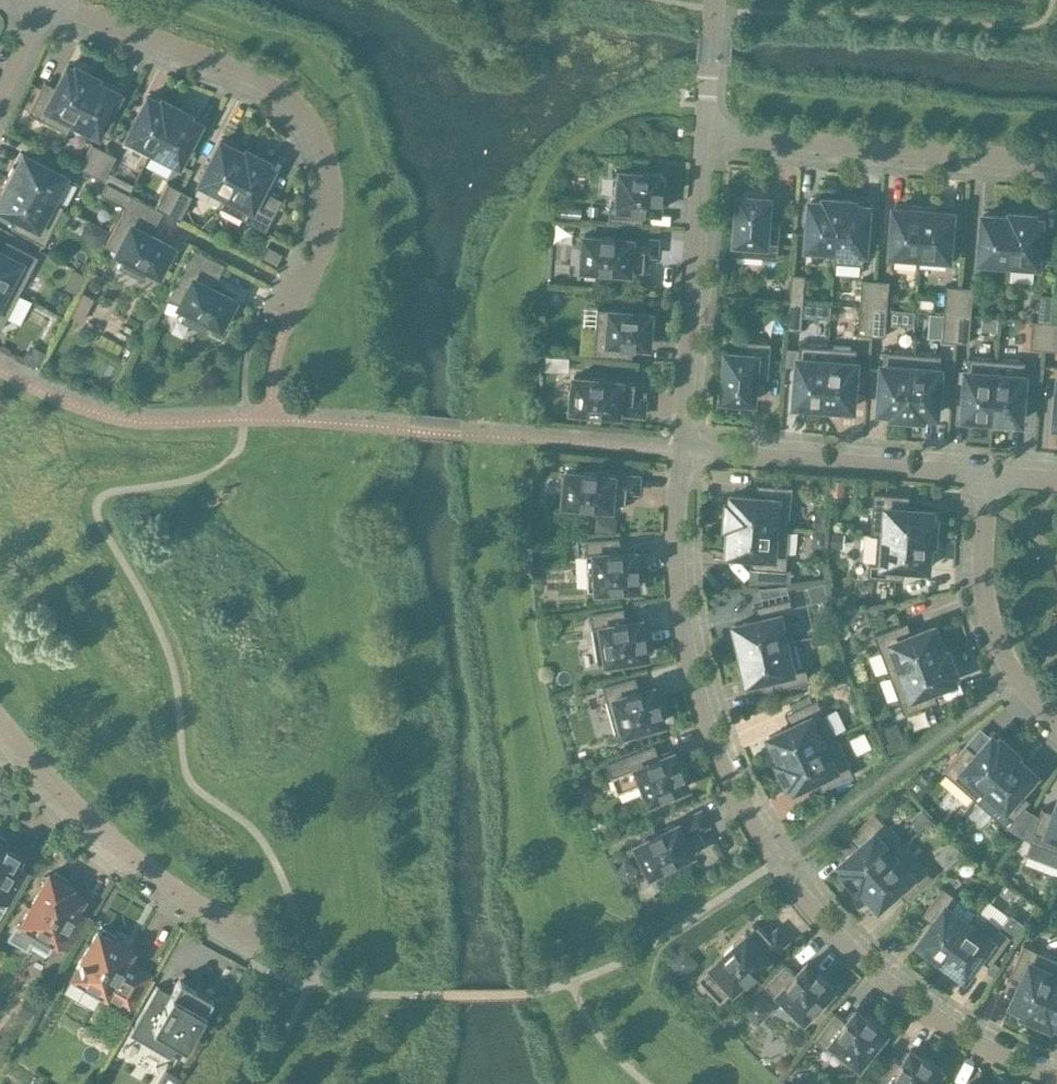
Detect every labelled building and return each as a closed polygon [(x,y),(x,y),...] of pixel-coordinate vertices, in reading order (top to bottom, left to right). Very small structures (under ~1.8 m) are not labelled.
[(65,131),(94,75),(75,65),(73,68),(67,65),(52,93),(40,87),(27,112),(65,131)] [(94,138),(118,91),(94,78),(95,75),(94,75),(65,131),(66,131),(69,125),(94,138)] [(149,154),(174,105),(161,98),(160,101),(147,95),(123,141),(149,154)] [(198,121),(186,114),(187,111),(174,105),(149,154),(174,168),(198,121)] [(218,205),(247,149),(246,149),(244,152),(220,139),(199,180),(224,192),(217,205),(218,205)] [(91,173),(104,148),(91,142),(79,167),(91,173)] [(116,155),(104,148),(91,173),(103,180),(116,155)] [(266,159),(247,149),(218,205),(265,229),(277,204),(257,193),(271,166),(265,162),(266,159)] [(13,164),(6,177),(62,206),(63,205),(57,201),(69,177),(22,153),(16,165),(13,164)] [(614,204),(610,204),(609,220),(643,222),(644,208),(647,209),(647,208),(660,209),(661,197),(663,197),(664,185),(662,185),(663,172),(617,169),(614,204)] [(62,206),(6,177),(0,189),(0,190),(3,191),(0,196),(0,206),(24,218),(18,230),(43,243),(62,206)] [(124,206),(130,194),(106,181),(99,193),(124,206)] [(167,212),(179,188),(167,181),(154,206),(155,206),(167,212)] [(192,194),(179,188),(167,212),(179,219),(192,194)] [(778,257),(780,229),(767,228),(769,197),(763,196),(763,192),(746,191),(746,195),(740,194),(735,253),(778,257)] [(173,249),(169,247),(171,244),(143,230),(155,206),(154,206),(130,194),(124,206),(105,244),(123,253),(117,265),(145,279),(151,267),(157,271),(159,268),(162,270),(173,249)] [(836,261),(840,198),(825,197),(825,201),(811,200),(808,245),(836,247),(834,261),(836,261)] [(855,199),(840,198),(836,261),(864,263),(868,204),(855,203),(855,199)] [(920,261),(924,205),(910,204),(909,207),(895,206),(891,258),(920,261)] [(953,211),(939,209),(939,206),(924,205),(920,261),(948,263),(953,211)] [(582,207),(562,206),(561,217),(582,218),(582,207)] [(1009,267),(1013,212),(1012,211),(1011,215),(984,213),(980,265),(1009,267)] [(1034,213),(1013,212),(1009,267),(1037,270),(1041,217),(1034,217),(1034,213)] [(585,233),(583,266),(631,270),(631,268),(644,269),(646,253),(657,254),(658,239),(616,236),(616,234),(603,233),(603,235),(585,233)] [(18,292),(37,255),(12,242),(6,254),(0,251),(0,283),(18,292)] [(266,244),(261,255),(276,263),(281,252),(266,244)] [(233,298),(212,287),(205,283),(218,259),(192,246),(166,297),(185,307),(179,318),(206,332),(212,321),(219,324),(221,321),(224,323),(234,303),(231,301),(233,298)] [(68,277),(80,283),(85,274),(73,268),(68,277)] [(806,273),(792,272),(790,300),(804,301),(806,273)] [(874,306),(876,279),(862,277),(860,305),(874,306)] [(890,280),(876,279),(874,306),(888,307),(890,280)] [(18,292),(0,283),(0,327),(18,292)] [(958,313),(960,286),(947,285),(944,312),(958,313)] [(974,287),(960,286),(958,313),(972,314),(974,287)] [(1040,292),(1038,320),(1047,320),(1052,321),(1054,293),(1040,292)] [(88,305),(79,300),(71,315),(80,320),(88,305)] [(802,329),(804,301),(790,300),(788,328),(802,329)] [(872,334),(874,306),(860,305),(858,333),(872,334)] [(886,335),(888,307),(874,306),(872,334),(886,335)] [(633,357),(634,343),(636,343),(650,344),(651,331),(655,331),(656,314),(652,314),(653,311),(598,307),(594,354),(633,357)] [(956,341),(958,313),(944,312),(942,339),(956,341)] [(970,342),(972,314),(958,313),(956,341),(970,342)] [(1047,320),(1038,320),(1033,319),(1031,347),(1045,348),(1047,320)] [(1052,321),(1047,320),(1045,348),(1056,349),(1056,321),(1052,321)] [(728,351),(724,396),(727,397),(727,400),(751,402),(751,398),(754,399),(756,368),(770,369),(772,341),(746,339),(745,353),(728,351)] [(824,408),(829,345),(800,343),(796,402),(810,403),(809,407),(824,408)] [(857,347),(829,345),(824,408),(839,409),(839,406),(853,407),(857,347)] [(908,414),(913,352),(884,349),(880,409),(894,410),(893,413),(908,414)] [(941,354),(913,352),(908,414),(923,416),(923,412),(937,413),(941,354)] [(992,421),(997,358),(969,356),(964,415),(978,416),(978,420),(992,421)] [(1026,360),(997,358),(992,421),(1007,422),(1007,419),(1021,420),(1026,360)] [(603,410),(644,414),(646,399),(635,398),(636,382),(622,380),(623,379),(575,375),(572,407),(589,409),(589,411),(602,412),(603,410)] [(627,489),(638,490),(640,475),(598,472),(598,470),(584,469),(584,470),(567,469),(564,502),(612,506),(612,505),(626,506),(627,489)] [(793,485),(765,483),(764,496),(733,494),(732,501),(729,501),(727,521),(790,527),(793,485)] [(934,538),(936,517),(932,516),(933,509),(902,507),(903,493),(875,491),(874,505),(880,506),(878,534),(934,538)] [(600,509),(600,528),(621,528),(620,508),(600,509)] [(787,569),(790,527),(727,521),(727,524),(730,524),(728,551),(760,553),(759,567),(787,569)] [(934,540),(934,538),(878,534),(876,562),(869,561),(868,575),(896,578),(897,564),(929,566),(931,539),(934,540)] [(587,537),(589,588),(639,586),(639,573),(640,573),(640,562),(638,562),(638,549),(624,549),(622,549),(621,535),(587,537)] [(791,597),(763,603),(766,616),(736,623),(739,637),(735,638),(738,652),(793,640),(787,612),(794,611),(791,597)] [(645,630),(642,617),(629,619),(627,619),(624,606),(591,611),(599,662),(648,654),(646,641),(648,641),(647,630),(646,629),(645,630)] [(890,673),(948,650),(948,649),(945,650),(935,625),(906,636),(901,623),(875,633),(890,673)] [(800,667),(793,640),(738,652),(741,666),(745,666),(748,679),(779,672),(782,685),(809,679),(806,666),(800,667)] [(926,689),(955,678),(953,672),(956,670),(948,650),(890,673),(905,712),(931,702),(926,689)] [(617,734),(665,720),(662,708),(664,707),(661,696),(659,696),(655,684),(642,688),(640,688),(636,675),(603,684),(617,734)] [(818,697),(793,709),(798,721),(770,735),(782,759),(779,761),(779,762),(836,735),(818,697)] [(975,798),(1017,750),(1001,736),(999,739),(993,734),(973,758),(962,749),(944,770),(975,798)] [(854,773),(836,735),(779,762),(788,782),(792,780),(795,787),(823,773),(829,785),(854,773)] [(655,742),(607,761),(619,790),(643,781),(651,799),(689,784),(685,772),(686,771),(682,760),(680,761),(675,749),(663,754),(660,755),(655,742)] [(1016,796),(1021,790),(1036,772),(1016,754),(1018,752),(1017,750),(975,798),(1007,826),(1026,805),(1016,796)] [(1052,818),(1040,813),(1030,839),(1056,850),(1056,807),(1052,818)] [(652,835),(633,844),(648,874),(694,850),(694,849),(706,843),(698,828),(708,823),(702,810),(664,829),(663,827),(652,833),(652,835)] [(858,885),(905,843),(877,812),(856,830),(865,840),(841,861),(846,867),(843,869),(858,885)] [(4,908),(26,870),(10,861),(17,848),(15,847),(3,840),(2,839),(3,837),(0,835),(0,906),(4,908)] [(933,875),(905,843),(858,885),(859,886),(861,884),(879,904),(903,883),(912,894),(933,875)] [(55,939),(67,947),(86,914),(73,906),(80,895),(68,888),(70,885),(67,883),(69,879),(54,871),(52,875),(49,873),(18,926),(34,934),(30,940),(48,951),(55,939)] [(940,961),(977,910),(977,909),(968,920),(946,904),(955,893),(944,885),(927,907),(938,915),(919,941),(930,949),(928,952),(940,961)] [(1011,935),(977,910),(940,961),(952,969),(954,967),(965,975),(984,949),(995,957),(1011,935)] [(758,969),(757,967),(788,939),(778,928),(769,935),(758,923),(748,932),(747,931),(699,975),(721,1000),(746,976),(748,978),(758,969)] [(79,962),(72,973),(87,982),(84,988),(99,997),(103,991),(129,1006),(148,973),(124,960),(130,948),(128,947),(129,947),(116,940),(115,939),(118,935),(103,927),(101,931),(98,929),(81,958),(80,958),(78,962),(79,962)] [(1056,972),(1056,957),(1024,943),(1013,968),(1025,974),(1012,1002),(1025,1008),(1024,1011),(1037,1017),(1056,972)] [(673,958),(686,973),(700,962),(688,946),(673,958)] [(213,959),(214,972),(235,971),(234,958),(213,959)] [(808,961),(798,970),(796,972),(786,962),(765,984),(776,995),(779,992),(805,1017),(834,987),(825,978),(826,977),(818,968),(817,970),(808,961)] [(1037,1017),(1051,1023),(1052,1020),(1056,1023),(1056,972),(1037,1017)] [(185,1044),(210,1000),(212,996),(179,977),(170,993),(156,985),(132,1028),(145,1036),(143,1040),(170,1056),(179,1041),(185,1044)] [(1003,1024),(1015,992),(997,985),(985,1016),(1003,1024)] [(749,1014),(765,998),(757,990),(741,1006),(749,1014)] [(836,1011),(815,1038),(827,1048),(830,1045),(839,1052),(841,1048),(860,1063),(886,1031),(876,1023),(877,1021),(868,1014),(867,1015),(857,1007),(849,1018),(847,1020),(836,1011)] [(891,1054),(872,1083),(933,1083),(943,1068),(932,1061),(933,1059),(923,1053),(922,1055),(911,1048),(904,1060),(904,1059),(903,1062),(891,1054)]
